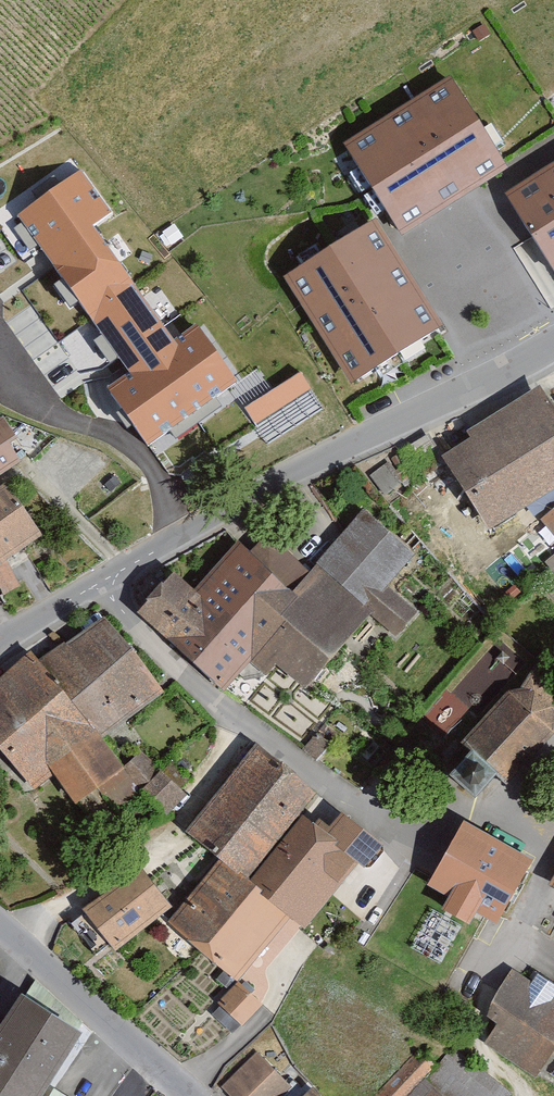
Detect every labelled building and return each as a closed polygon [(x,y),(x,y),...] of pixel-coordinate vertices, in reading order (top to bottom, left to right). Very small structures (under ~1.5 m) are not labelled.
[(450,81),(350,145),(404,228),(503,164),(450,81)] [(511,194),(553,261),(553,166),(511,194)] [(130,368),(108,384),(149,442),(238,379),(197,321),(175,336),(92,221),(110,208),(81,167),(18,211),(130,368)] [(439,322),(375,223),(292,277),(355,375),(439,322)] [(244,404),(267,439),(324,403),(301,367),(244,404)] [(538,389),(460,437),(461,451),(439,464),(484,538),(553,495),(553,415),(538,389)] [(5,418),(0,421),(0,475),(26,461),(13,445),(21,436),(5,418)] [(4,489),(0,491),(0,595),(3,599),(16,591),(2,563),(37,541),(4,489)] [(539,526),(553,542),(553,513),(539,526)] [(168,565),(128,612),(220,692),(249,658),(266,673),(274,664),(303,689),(366,615),(396,641),(415,619),(384,593),(412,560),(360,515),(310,572),(263,531),(245,551),(232,540),(192,586),(168,565)] [(69,804),(122,770),(98,742),(163,699),(102,623),(35,662),(29,653),(0,678),(0,765),(22,794),(51,777),(69,804)] [(502,698),(461,749),(465,752),(442,781),(470,804),(491,778),(504,789),(550,734),(550,715),(527,697),(502,698)] [(315,794),(252,745),(184,833),(218,860),(245,882),(299,815),(315,794)] [(305,930),(359,860),(365,865),(380,847),(341,816),(331,829),(319,820),(313,827),(299,815),(245,882),(292,920),(305,930)] [(463,827),(428,889),(493,925),(529,864),(463,827)] [(218,860),(162,929),(236,989),(292,920),(245,882),(218,860)] [(169,905),(142,869),(89,909),(117,945),(169,905)] [(516,967),(491,1001),(487,1014),(499,1024),(486,1042),(538,1075),(553,1050),(553,982),(540,972),(534,982),(516,967)] [(24,997),(0,1033),(0,1095),(39,1095),(79,1034),(24,997)] [(412,1095),(506,1095),(509,1093),(452,1050),(412,1095)] [(218,1095),(296,1095),(255,1058),(218,1095)] [(47,1095),(69,1095),(50,1088),(47,1095)]
